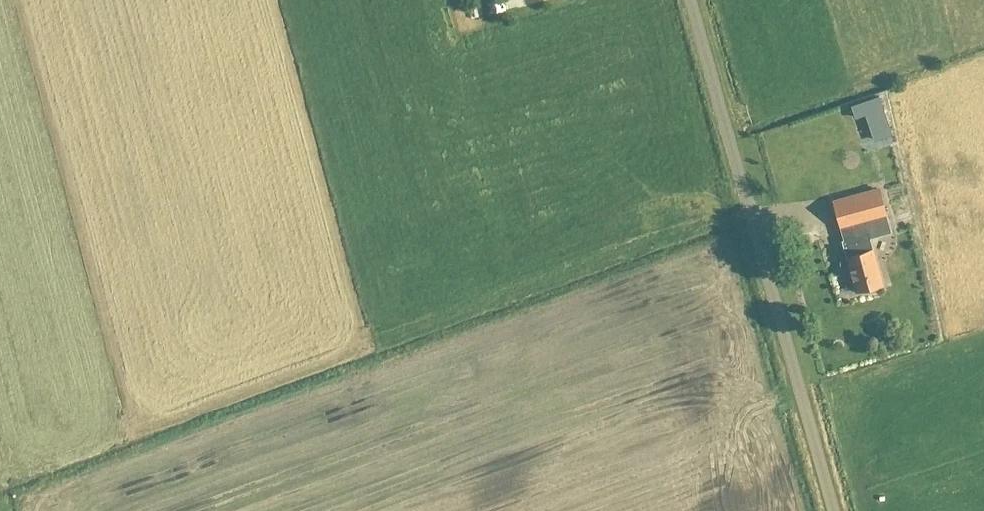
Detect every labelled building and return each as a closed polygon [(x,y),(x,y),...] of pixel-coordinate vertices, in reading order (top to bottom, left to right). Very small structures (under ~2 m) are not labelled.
[(863,103),(850,107),(854,120),(864,117),(868,116),(863,103)] [(844,273),(848,271),(855,294),(882,287),(869,241),(891,235),(879,191),(833,203),(840,230),(842,230),(845,241),(840,242),(845,260),(841,261),(839,265),(840,271),(844,273)]
